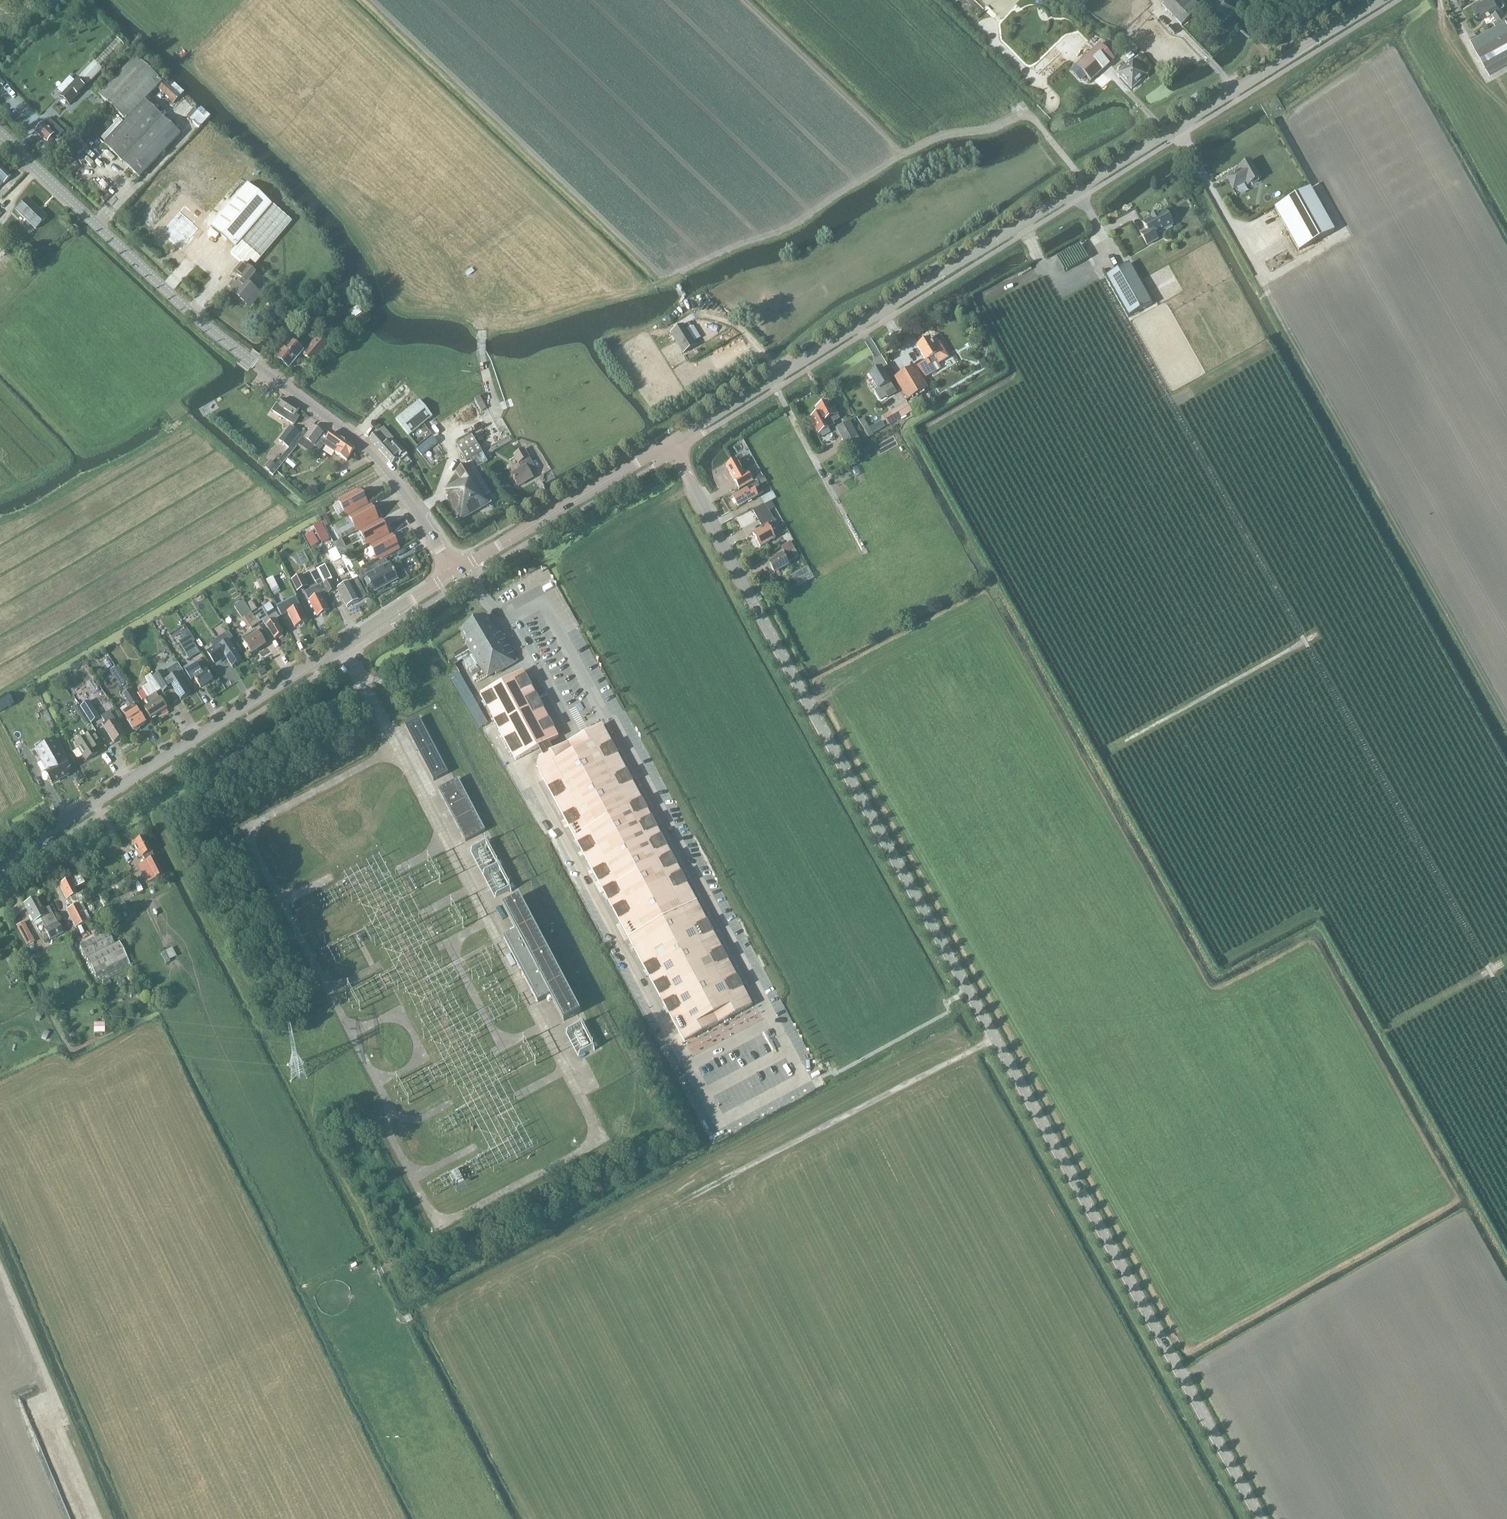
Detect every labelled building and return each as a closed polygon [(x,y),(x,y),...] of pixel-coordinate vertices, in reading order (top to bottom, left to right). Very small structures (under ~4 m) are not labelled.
[(32,9),(36,4),(31,0),(23,0),(32,9)] [(992,9),(998,14),(1012,0),(1000,0),(992,9)] [(1200,7),(1193,0),(1167,0),(1162,5),(1181,25),(1200,7)] [(1235,11),(1225,0),(1220,0),(1207,12),(1220,25),(1235,11)] [(1492,11),(1496,18),(1505,13),(1500,5),(1503,3),(1502,0),(1480,0),(1472,5),(1475,10),(1475,11),(1474,12),(1474,14),(1477,18),(1479,19),(1492,11)] [(40,9),(32,16),(39,23),(47,16),(40,9)] [(982,17),(976,21),(981,28),(987,25),(982,17)] [(1505,18),(1470,38),(1490,73),(1506,64),(1506,22),(1505,18)] [(56,32),(61,26),(54,20),(49,25),(56,32)] [(92,20),(85,26),(92,34),(99,28),(92,20)] [(9,41),(16,47),(20,42),(14,36),(9,41)] [(1077,65),(1085,74),(1091,81),(1115,59),(1100,43),(1077,65)] [(107,45),(105,50),(112,53),(114,47),(107,45)] [(32,63),(38,58),(28,49),(23,55),(32,63)] [(1138,56),(1134,60),(1129,64),(1129,63),(1117,74),(1132,89),(1152,71),(1138,56)] [(163,83),(162,83),(136,58),(99,96),(127,122),(146,101),(163,83)] [(41,60),(36,65),(44,74),(49,69),(41,60)] [(102,71),(94,62),(79,77),(88,85),(102,71)] [(8,86),(12,81),(5,75),(1,79),(8,86)] [(70,105),(86,87),(78,79),(61,96),(70,105)] [(22,100),(27,93),(13,83),(12,85),(12,86),(9,91),(22,100)] [(181,134),(146,101),(127,122),(105,145),(140,178),(181,134)] [(193,122),(190,126),(196,131),(206,118),(197,111),(190,119),(193,122)] [(64,133),(60,129),(49,119),(36,132),(47,142),(54,135),(58,139),(64,133)] [(80,149),(76,153),(89,165),(96,157),(89,151),(86,155),(80,149)] [(1248,185),(1260,178),(1251,161),(1238,168),(1240,170),(1227,178),(1233,189),(1246,182),(1248,185)] [(94,163),(90,168),(100,176),(104,171),(94,163)] [(10,176),(0,166),(0,167),(0,187),(10,176)] [(248,184),(211,227),(236,248),(272,206),(248,184)] [(1323,213),(1327,211),(1324,205),(1320,207),(1310,189),(1275,208),(1299,251),(1334,231),(1323,213)] [(35,229),(46,218),(27,199),(16,211),(27,221),(22,225),(27,230),(31,225),(35,229)] [(184,217),(168,235),(182,248),(207,221),(186,202),(177,212),(184,217)] [(236,248),(231,253),(246,266),(251,260),(256,265),(293,222),(273,205),(272,206),(236,248)] [(1143,223),(1147,231),(1141,234),(1147,245),(1158,240),(1155,235),(1173,225),(1170,220),(1170,219),(1170,217),(1169,215),(1168,213),(1166,212),(1165,212),(1165,211),(1157,216),(1156,215),(1151,218),(1143,223)] [(1105,277),(1122,306),(1128,318),(1152,304),(1129,264),(1105,277)] [(243,276),(233,288),(237,291),(234,295),(247,305),(258,292),(246,282),(247,280),(250,282),(256,274),(246,266),(240,274),(243,276)] [(355,301),(346,306),(354,318),(362,313),(355,301)] [(319,334),(306,350),(301,345),(298,348),(291,342),(277,358),(289,368),(302,354),(315,365),(321,357),(319,355),(330,343),(340,333),(330,325),(321,335),(319,334)] [(684,353),(697,346),(684,325),(671,333),(684,353)] [(917,346),(926,361),(922,360),(916,364),(915,368),(896,379),(909,401),(928,389),(923,380),(936,373),(931,365),(938,361),(939,363),(948,358),(940,343),(934,347),(929,339),(917,346)] [(733,348),(738,356),(746,351),(741,343),(733,348)] [(897,393),(894,389),(881,368),(870,375),(878,390),(875,392),(881,400),(887,397),(888,398),(897,393)] [(277,405),(273,411),(285,419),(295,425),(300,417),(296,414),(300,409),(284,398),(281,404),(279,407),(277,405)] [(420,401),(396,420),(410,436),(433,417),(420,401)] [(817,408),(815,409),(818,414),(810,418),(812,422),(812,424),(814,425),(818,434),(834,425),(833,423),(840,420),(837,415),(838,415),(835,408),(832,409),(828,402),(822,405),(820,404),(817,406),(817,408)] [(908,402),(902,406),(891,412),(896,421),(913,412),(908,402)] [(847,451),(861,443),(850,422),(836,429),(847,451)] [(861,429),(867,438),(873,434),(868,425),(861,429)] [(304,439),(316,446),(324,434),(313,426),(304,439)] [(389,444),(394,439),(384,428),(371,439),(384,454),(392,464),(397,458),(401,462),(408,455),(397,442),(392,447),(389,444)] [(283,435),(279,441),(288,448),(300,434),(293,429),(286,438),(283,435)] [(324,434),(316,446),(321,450),(327,441),(339,449),(336,454),(347,461),(355,449),(332,433),(329,438),(324,434)] [(472,462),(456,471),(461,480),(444,490),(449,498),(447,499),(460,521),(492,503),(487,495),(491,493),(476,469),(488,462),(482,452),(472,435),(456,444),(467,462),(470,460),(472,462)] [(272,454),(280,445),(275,441),(267,450),(272,454)] [(522,468),(511,474),(519,487),(533,478),(530,472),(536,468),(525,449),(514,455),(522,468)] [(867,464),(877,459),(873,452),(863,458),(867,464)] [(726,466),(734,480),(739,489),(751,482),(747,473),(745,474),(737,460),(726,466)] [(351,472),(363,465),(361,461),(349,467),(351,472)] [(747,489),(733,496),(739,506),(753,498),(763,491),(758,480),(746,487),(747,489)] [(368,505),(364,495),(363,496),(361,497),(359,493),(359,492),(339,502),(344,513),(347,511),(349,515),(368,505)] [(775,522),(765,504),(753,510),(763,528),(753,534),(756,540),(755,542),(757,545),(759,545),(760,548),(776,539),(772,531),(776,529),(772,523),(775,522)] [(379,520),(374,510),(373,511),(372,512),(369,507),(370,507),(369,507),(349,517),(355,527),(357,526),(359,530),(379,520)] [(320,516),(323,526),(329,524),(326,514),(320,516)] [(380,522),(360,532),(365,542),(367,541),(369,545),(389,535),(384,525),(384,526),(382,527),(380,522)] [(321,523),(313,527),(315,530),(304,536),(310,547),(318,542),(317,541),(320,539),(322,542),(329,539),(321,523)] [(400,549),(395,540),(394,540),(393,541),(390,537),(391,537),(390,536),(370,547),(376,557),(378,556),(380,560),(400,549)] [(788,562),(799,556),(791,542),(782,547),(786,554),(784,555),(783,553),(775,557),(776,559),(769,563),(775,573),(789,565),(788,562)] [(386,559),(375,565),(378,571),(389,565),(386,559)] [(332,580),(325,565),(317,569),(323,584),(332,580)] [(375,591),(397,579),(390,565),(389,565),(378,571),(375,565),(365,570),(375,590),(374,590),(375,591)] [(298,592),(308,586),(303,575),(292,580),(298,592)] [(360,600),(367,597),(357,578),(337,589),(347,608),(360,601),(360,600)] [(324,584),(328,592),(329,594),(336,591),(331,581),(324,584)] [(328,592),(324,584),(306,593),(310,601),(317,617),(320,615),(322,616),(326,614),(326,612),(330,611),(325,602),(327,601),(324,594),(328,592)] [(244,601),(234,607),(243,620),(245,618),(251,627),(258,623),(246,604),(246,605),(244,601)] [(252,601),(246,604),(258,623),(262,620),(275,640),(284,634),(276,621),(280,618),(270,603),(258,611),(252,601)] [(295,628),(308,622),(301,607),(298,609),(294,601),(278,608),(282,617),(289,614),(295,628)] [(466,643),(486,678),(495,673),(496,674),(518,661),(497,625),(493,627),(486,616),(461,630),(468,642),(466,643)] [(252,655),(267,645),(259,633),(257,630),(243,639),(252,655)] [(229,641),(226,643),(219,647),(215,650),(214,648),(207,653),(214,663),(225,656),(233,667),(242,661),(238,654),(241,652),(238,647),(234,649),(229,641)] [(189,659),(201,653),(194,642),(183,649),(189,659)] [(197,665),(186,672),(192,681),(195,679),(201,688),(213,680),(201,661),(197,664),(197,665)] [(160,676),(155,679),(162,689),(171,683),(181,700),(191,694),(188,689),(192,687),(183,672),(178,664),(159,675),(160,676)] [(258,671),(261,676),(266,672),(263,668),(258,671)] [(559,738),(523,671),(480,694),(516,761),(559,738)] [(162,691),(155,680),(151,674),(146,678),(150,684),(143,688),(143,687),(142,688),(149,698),(145,700),(147,702),(150,706),(145,709),(151,720),(168,709),(161,699),(160,700),(157,694),(162,691)] [(130,705),(121,711),(127,721),(128,721),(134,731),(135,730),(135,731),(137,731),(140,729),(140,728),(139,727),(146,723),(140,713),(134,704),(138,702),(133,693),(131,690),(124,694),(126,698),(130,705)] [(0,701),(0,713),(15,704),(13,700),(10,695),(0,701)] [(89,701),(81,707),(92,723),(100,718),(89,701)] [(86,725),(91,722),(86,714),(84,711),(79,715),(86,725)] [(110,712),(102,717),(105,723),(103,724),(105,729),(114,743),(126,736),(110,712)] [(420,718),(405,726),(434,781),(449,773),(420,718)] [(676,913),(677,915),(630,940),(685,1042),(733,1016),(752,1006),(697,904),(684,911),(683,909),(696,902),(601,726),(534,762),(629,938),(676,913)] [(94,732),(87,737),(76,744),(79,749),(74,752),(78,759),(83,756),(87,761),(98,754),(92,744),(99,739),(94,732)] [(38,749),(44,746),(42,741),(35,745),(38,749)] [(40,752),(44,760),(42,762),(47,771),(49,770),(52,773),(48,776),(53,784),(69,774),(67,771),(71,769),(66,760),(67,759),(62,750),(57,742),(40,752)] [(643,764),(654,787),(662,783),(650,760),(643,764)] [(458,779),(438,790),(466,842),(486,831),(458,779)] [(147,882),(163,875),(144,837),(142,838),(141,836),(137,838),(138,840),(133,842),(137,850),(135,851),(139,859),(143,857),(145,862),(139,865),(147,882)] [(60,885),(60,886),(71,907),(66,910),(76,927),(88,921),(79,904),(87,900),(83,891),(77,894),(74,888),(84,883),(80,875),(60,885)] [(117,894),(135,885),(131,875),(113,884),(117,894)] [(564,1021),(582,1012),(520,897),(503,906),(517,931),(504,938),(538,1002),(551,995),(564,1021)] [(48,908),(43,911),(36,898),(24,904),(33,923),(40,919),(42,923),(44,922),(48,928),(45,930),(50,940),(62,934),(57,923),(57,924),(48,908)] [(27,946),(34,942),(24,923),(16,927),(27,946)] [(115,945),(108,932),(80,946),(94,975),(99,983),(131,967),(127,958),(119,943),(115,945)] [(734,951),(738,958),(751,952),(747,945),(734,951)] [(173,947),(160,952),(164,962),(177,957),(173,947)] [(589,1023),(565,1031),(573,1055),(597,1047),(589,1023)] [(20,1395),(23,1400),(33,1395),(31,1390),(20,1395)]
